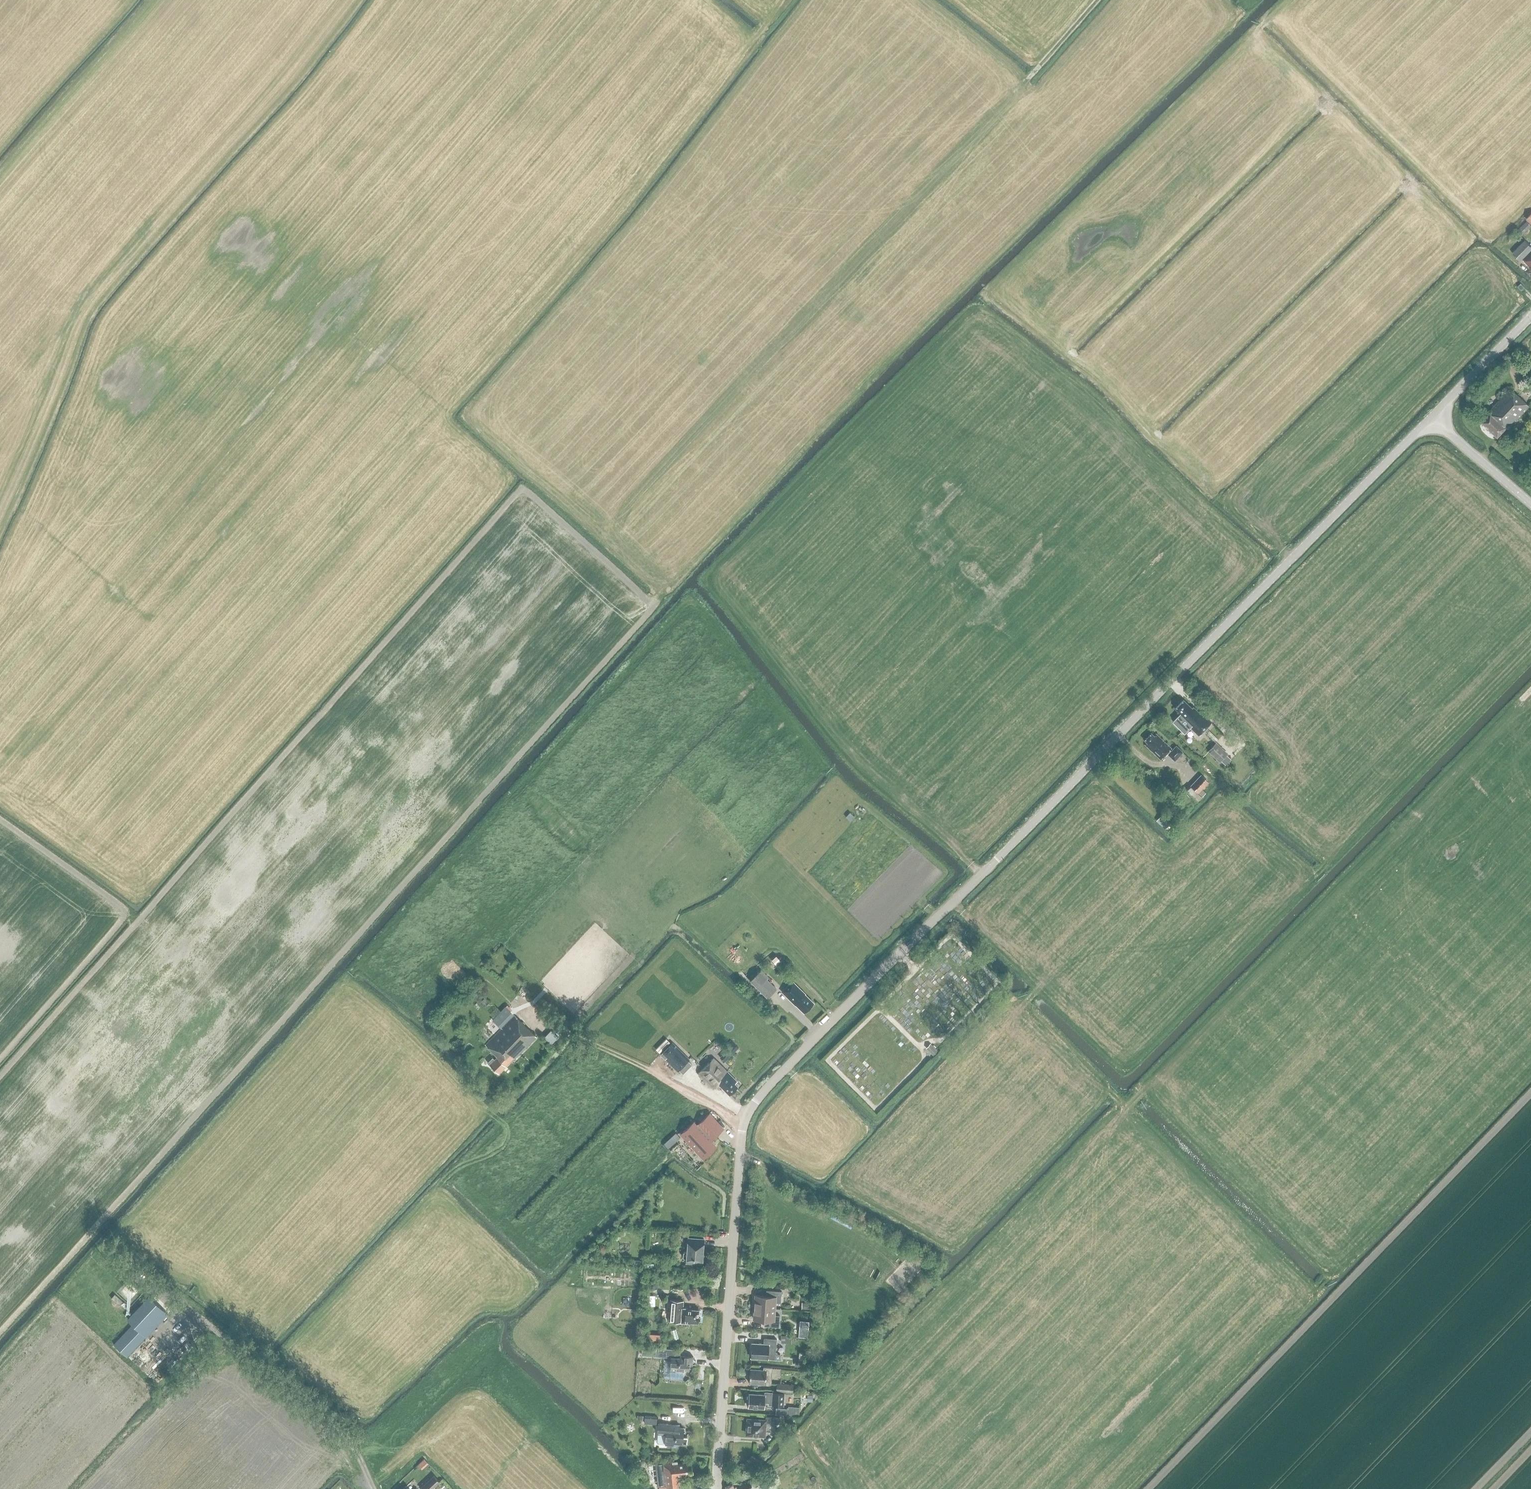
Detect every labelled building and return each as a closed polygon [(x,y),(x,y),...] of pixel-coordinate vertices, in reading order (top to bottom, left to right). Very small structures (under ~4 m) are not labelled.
[(1518,229),(1523,233),(1530,225),(1526,220),(1518,229)] [(1525,240),(1512,253),(1520,261),(1530,249),(1530,246),(1525,240)] [(1523,262),(1530,270),(1530,253),(1523,262)] [(1491,409),(1494,412),(1483,423),(1497,437),(1512,421),(1514,422),(1516,420),(1517,421),(1529,407),(1510,389),(1491,409)] [(1177,717),(1172,722),(1183,732),(1187,727),(1198,737),(1211,723),(1201,713),(1199,714),(1193,708),(1192,710),(1183,702),(1175,710),(1178,712),(1175,715),(1177,717)] [(1170,750),(1155,736),(1153,738),(1149,735),(1143,741),(1146,744),(1144,746),(1159,761),(1170,750)] [(1228,753),(1217,742),(1208,751),(1219,762),(1228,753)] [(1183,752),(1176,745),(1168,754),(1175,761),(1183,752)] [(1117,768),(1123,760),(1120,758),(1114,766),(1117,768)] [(1209,782),(1201,775),(1190,786),(1198,793),(1199,793),(1203,796),(1207,792),(1203,789),(1209,782)] [(1171,823),(1162,815),(1156,821),(1165,829),(1171,823)] [(769,977),(762,970),(751,981),(768,998),(777,990),(767,979),(769,977)] [(796,1005),(804,1013),(813,1003),(805,994),(792,981),(781,992),(795,1006),(796,1005)] [(505,1008),(493,1019),(500,1027),(512,1016),(505,1008)] [(514,1059),(536,1037),(515,1017),(486,1046),(497,1057),(495,1060),(492,1058),(487,1063),(498,1074),(505,1067),(506,1068),(514,1058),(514,1059)] [(552,1029),(546,1036),(553,1042),(559,1035),(552,1029)] [(739,1048),(731,1040),(724,1048),(731,1055),(739,1048)] [(660,1054),(677,1071),(689,1060),(672,1043),(660,1054)] [(925,1048),(932,1055),(937,1051),(929,1044),(925,1048)] [(729,1095),(737,1086),(734,1084),(736,1082),(713,1059),(698,1073),(714,1089),(719,1084),(729,1095)] [(710,1116),(697,1127),(694,1124),(683,1135),(705,1159),(717,1148),(711,1142),(723,1130),(710,1116)] [(676,1132),(663,1144),(668,1149),(680,1137),(676,1132)] [(704,1239),(688,1238),(687,1252),(685,1252),(683,1253),(683,1257),(684,1259),(686,1259),(686,1263),(702,1264),(702,1261),(704,1260),(704,1255),(703,1254),(704,1239)] [(648,1283),(648,1287),(651,1289),(654,1289),(657,1287),(657,1283),(654,1281),(654,1276),(651,1276),(651,1281),(648,1283)] [(755,1295),(754,1307),(775,1309),(775,1297),(781,1297),(781,1291),(766,1290),(766,1296),(755,1295)] [(167,1314),(148,1295),(126,1318),(133,1325),(114,1345),(127,1357),(167,1314)] [(698,1314),(699,1310),(688,1309),(688,1308),(682,1307),(683,1300),(669,1299),(668,1321),(689,1323),(689,1322),(698,1323),(698,1321),(700,1320),(700,1317),(699,1315),(699,1314),(698,1314)] [(754,1307),(753,1320),(764,1320),(764,1326),(779,1327),(780,1316),(774,1315),(775,1309),(754,1307)] [(800,1328),(799,1337),(806,1337),(807,1329),(800,1328)] [(752,1343),(751,1358),(775,1359),(777,1339),(764,1339),(763,1344),(752,1343)] [(658,1348),(657,1356),(671,1357),(670,1368),(669,1378),(683,1379),(683,1370),(689,1370),(689,1365),(692,1366),(693,1356),(680,1355),(680,1350),(658,1348)] [(765,1384),(770,1384),(772,1368),(763,1368),(763,1370),(750,1369),(749,1383),(765,1384)] [(793,1385),(777,1384),(776,1391),(793,1393),(793,1385)] [(748,1401),(749,1401),(748,1407),(764,1408),(764,1403),(772,1403),(772,1405),(783,1406),(784,1393),(764,1392),(764,1395),(749,1394),(749,1396),(748,1396),(748,1401)] [(799,1407),(788,1407),(788,1409),(776,1409),(776,1414),(799,1415),(799,1407)] [(657,1416),(645,1416),(644,1423),(656,1424),(657,1416)] [(746,1432),(747,1432),(746,1434),(749,1434),(749,1435),(754,1436),(754,1435),(764,1435),(765,1431),(778,1432),(779,1417),(765,1416),(765,1420),(747,1419),(747,1426),(746,1426),(746,1432)] [(657,1433),(665,1433),(665,1444),(671,1444),(671,1447),(678,1447),(678,1444),(687,1445),(687,1437),(683,1437),(684,1428),(679,1428),(679,1425),(657,1423),(657,1433)] [(656,1464),(658,1486),(659,1486),(659,1488),(678,1488),(677,1478),(682,1477),(682,1475),(691,1474),(690,1463),(677,1464),(677,1462),(660,1463),(656,1464)] [(433,1476),(420,1488),(421,1488),(432,1488),(439,1482),(433,1476)]
